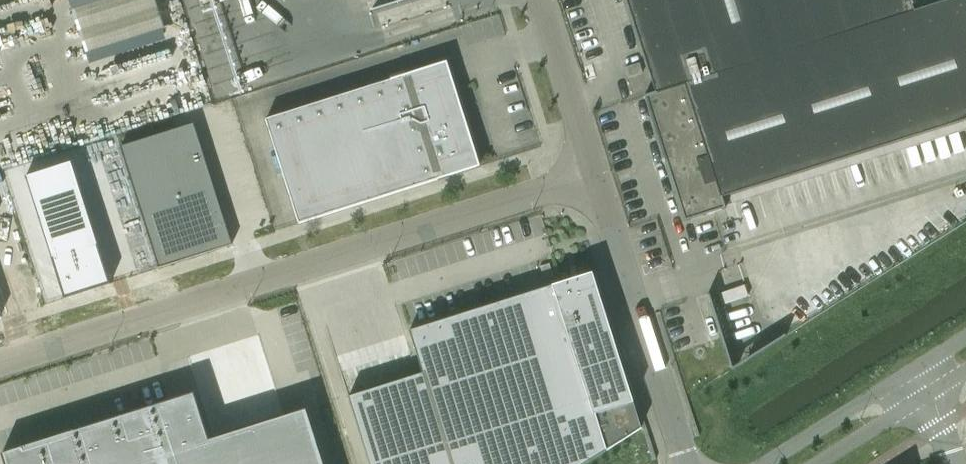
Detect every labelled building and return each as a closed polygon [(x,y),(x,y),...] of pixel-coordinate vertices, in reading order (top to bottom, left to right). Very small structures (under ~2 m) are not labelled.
[(712,212),(725,208),(721,197),(965,119),(965,0),(945,0),(913,10),(910,0),(625,0),(654,92),(643,95),(665,162),(684,221),(712,212)] [(446,61),(407,73),(264,118),(298,224),(479,166),(455,88),(446,61)] [(638,63),(625,67),(628,77),(641,73),(638,63)] [(193,123),(119,146),(158,268),(232,244),(193,123)] [(71,161),(25,176),(63,298),(110,283),(71,161)] [(347,395),(369,463),(587,463),(641,431),(591,275),(407,332),(421,374),(347,395)] [(1,453),(4,463),(323,463),(305,409),(209,440),(194,392),(191,393),(192,399),(187,400),(186,397),(176,400),(177,404),(74,430),(1,453)]
